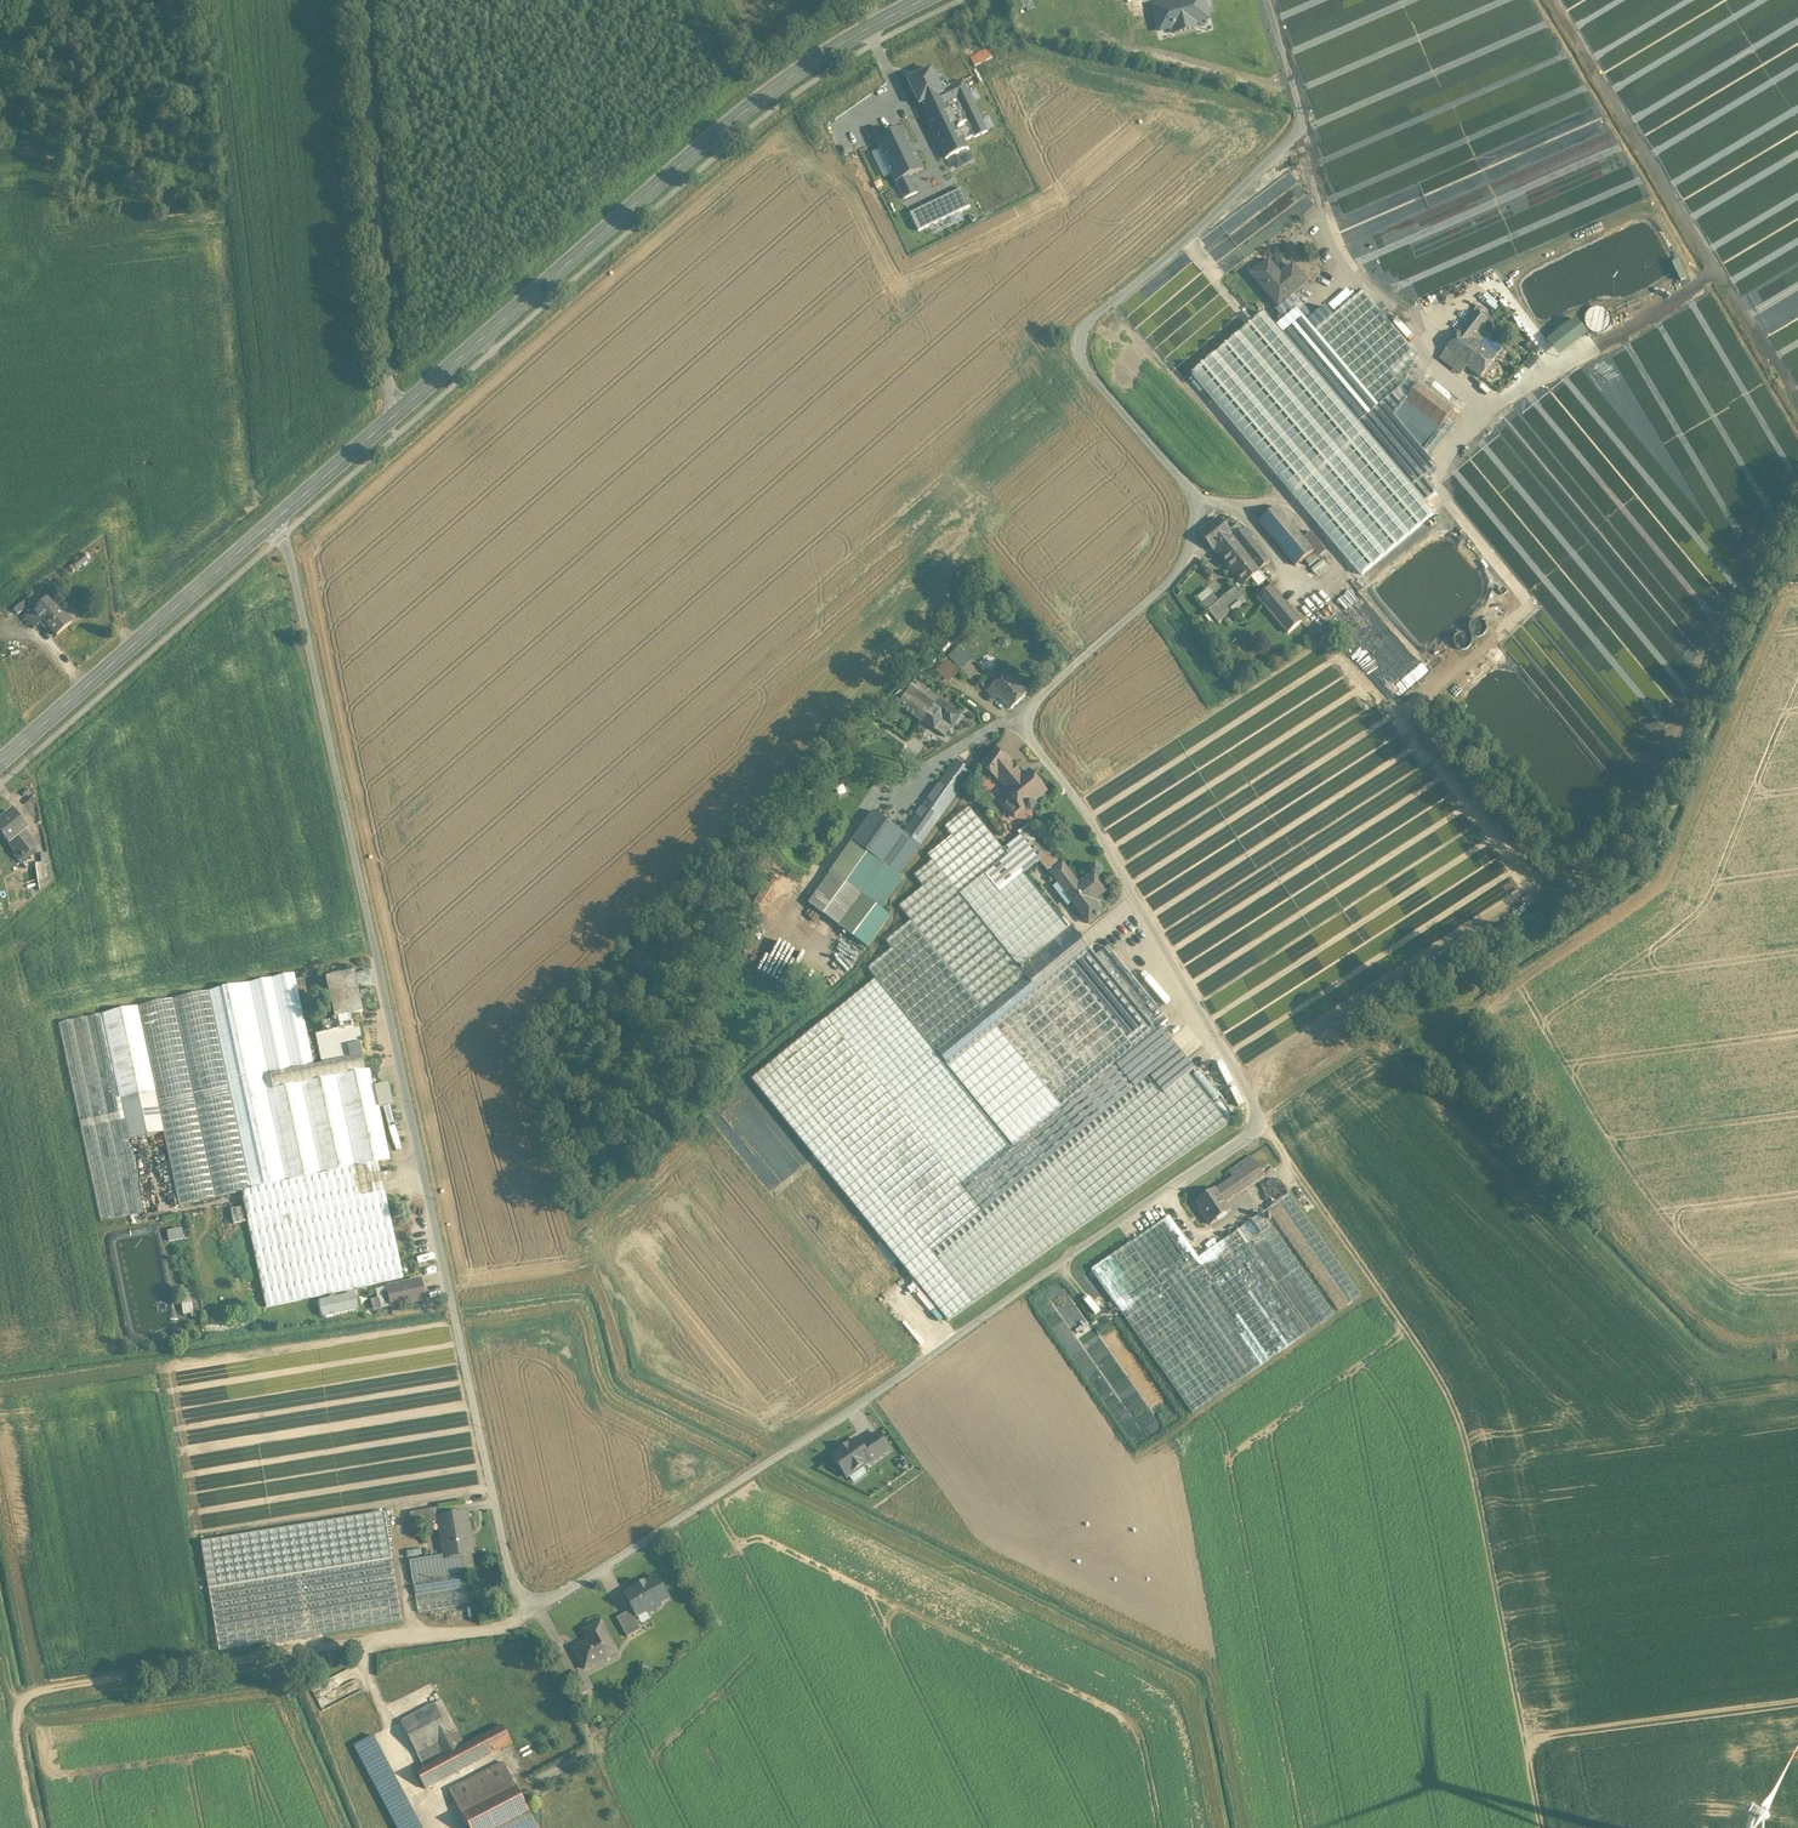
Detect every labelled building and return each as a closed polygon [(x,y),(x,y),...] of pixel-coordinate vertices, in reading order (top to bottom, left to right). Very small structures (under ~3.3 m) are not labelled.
[(1128,19),(1145,15),(1141,0),(1124,0),(1128,19)] [(1151,6),(1159,33),(1172,30),(1173,35),(1198,29),(1197,24),(1210,20),(1205,0),(1174,0),(1151,6)] [(988,49),(970,58),(975,67),(993,58),(988,49)] [(932,70),(909,81),(920,105),(943,94),(942,92),(950,88),(947,81),(939,85),(932,70)] [(950,88),(942,92),(943,94),(920,105),(946,159),(968,148),(966,142),(987,132),(963,82),(950,88)] [(903,128),(876,141),(896,183),(909,177),(924,170),(916,155),(903,128)] [(924,151),(916,155),(924,170),(931,166),(924,151)] [(909,177),(896,183),(900,191),(913,184),(909,177)] [(913,184),(900,191),(904,199),(917,193),(913,184)] [(961,191),(928,206),(911,214),(919,231),(969,207),(961,191)] [(1686,278),(1678,260),(1672,263),(1680,281),(1686,278)] [(1282,277),(1269,261),(1252,275),(1278,307),(1276,309),(1285,320),(1294,312),(1291,309),(1294,307),(1287,299),(1307,283),(1294,267),(1282,277)] [(1294,350),(1246,390),(1385,555),(1433,514),(1424,503),(1358,425),(1400,389),(1403,387),(1415,364),(1418,357),(1363,292),(1329,320),(1328,320),(1315,332),(1294,350)] [(1610,312),(1591,309),(1587,329),(1607,332),(1610,312)] [(1285,320),(1275,328),(1294,350),(1315,332),(1309,324),(1296,310),(1294,312),(1285,320)] [(1487,320),(1477,312),(1462,331),(1480,345),(1489,334),(1481,328),(1487,320)] [(1322,313),(1309,324),(1315,332),(1328,320),(1322,313)] [(1264,315),(1193,375),(1222,410),(1243,392),(1246,390),(1294,350),(1275,328),(1264,315)] [(1575,319),(1547,341),(1559,357),(1587,335),(1575,319)] [(1462,331),(1446,350),(1464,365),(1480,345),(1462,331)] [(1174,369),(1180,380),(1189,375),(1185,367),(1224,345),(1218,336),(1177,360),(1180,365),(1174,369)] [(1496,358),(1480,345),(1464,365),(1466,367),(1480,378),(1496,358)] [(1464,365),(1446,350),(1440,358),(1461,374),(1466,367),(1464,365)] [(1462,401),(1415,364),(1403,387),(1400,389),(1408,398),(1420,383),(1455,410),(1462,401)] [(1455,410),(1420,383),(1408,398),(1395,415),(1429,443),(1455,410)] [(1400,389),(1358,425),(1424,503),(1437,493),(1424,478),(1436,468),(1422,451),(1429,443),(1395,415),(1408,398),(1400,389)] [(1313,475),(1243,392),(1222,410),(1292,493),(1313,475)] [(1314,552),(1277,507),(1259,521),(1296,566),(1314,552)] [(1218,519),(1211,526),(1210,524),(1199,533),(1212,550),(1214,549),(1231,535),(1234,538),(1244,530),(1239,524),(1231,530),(1230,533),(1218,519)] [(1253,537),(1246,528),(1244,530),(1234,538),(1260,570),(1270,562),(1251,539),(1253,537)] [(1234,538),(1231,535),(1214,549),(1243,584),(1251,578),(1258,586),(1267,580),(1260,571),(1260,570),(1234,538)] [(1314,553),(1305,561),(1309,566),(1319,559),(1314,553)] [(1287,605),(1271,587),(1258,598),(1274,616),(1287,605)] [(1235,589),(1208,611),(1218,623),(1245,601),(1235,589)] [(31,596),(14,609),(18,615),(35,601),(31,596)] [(62,616),(47,599),(31,613),(41,624),(43,622),(56,637),(71,624),(63,615),(62,616)] [(1287,605),(1274,616),(1288,632),(1301,621),(1287,605)] [(1489,605),(1476,616),(1484,626),(1498,616),(1489,605)] [(31,613),(25,618),(34,629),(41,624),(31,613)] [(946,656),(959,670),(971,659),(957,645),(946,656)] [(947,659),(935,671),(948,684),(959,672),(947,659)] [(1029,692),(1000,664),(989,675),(997,682),(987,691),(995,699),(998,696),(1011,709),(1029,692)] [(939,700),(916,684),(911,692),(913,693),(902,708),(904,709),(904,711),(907,713),(909,713),(910,713),(910,715),(913,717),(914,717),(923,722),(939,700)] [(939,700),(923,722),(945,738),(961,716),(939,700)] [(1010,761),(993,749),(981,767),(997,779),(998,778),(1009,763),(1010,761)] [(891,852),(883,863),(899,874),(900,874),(972,772),(956,760),(904,834),(891,852)] [(1030,772),(1022,778),(1018,773),(1019,773),(1014,768),(1009,763),(998,778),(1008,790),(1007,791),(1012,797),(1004,805),(1011,814),(1020,806),(1023,811),(1026,808),(1027,810),(1032,810),(1035,807),(1035,803),(1034,802),(1046,791),(1030,772)] [(847,783),(835,787),(838,798),(851,794),(847,783)] [(966,797),(952,816),(912,877),(903,900),(918,920),(922,925),(963,892),(984,875),(1011,853),(1006,847),(966,797)] [(0,823),(0,833),(9,844),(9,843),(20,834),(25,830),(12,813),(0,823)] [(904,834),(874,813),(861,831),(875,841),(891,852),(904,834)] [(1049,849),(1031,826),(1020,835),(1020,836),(1038,859),(1039,858),(1039,857),(1049,849)] [(29,846),(18,855),(24,862),(37,851),(36,849),(39,846),(25,830),(20,834),(29,846)] [(861,831),(831,874),(845,884),(875,841),(861,831)] [(20,834),(9,843),(18,855),(29,846),(20,834)] [(1020,836),(1006,847),(1011,853),(984,875),(999,895),(1027,873),(1026,872),(1041,860),(1039,858),(1038,859),(1020,836)] [(845,884),(831,874),(810,903),(839,924),(883,863),(891,852),(875,841),(845,884)] [(1049,849),(1039,857),(1039,858),(1041,860),(1051,873),(1061,865),(1049,849)] [(37,878),(37,882),(28,889),(30,897),(51,879),(47,853),(40,855),(41,862),(40,863),(42,877),(37,878)] [(883,863),(839,924),(870,946),(891,917),(881,910),(904,877),(900,874),(899,874),(883,863)] [(1079,884),(1063,864),(1061,865),(1051,873),(1065,891),(1061,894),(1066,899),(1068,897),(1089,923),(1101,914),(1092,902),(1108,890),(1094,873),(1079,884)] [(1070,926),(1027,873),(999,895),(998,895),(1042,950),(1070,926)] [(1042,950),(998,895),(999,895),(984,875),(963,892),(1022,965),(1022,966),(1035,955),(1042,950)] [(1022,965),(963,892),(922,925),(920,927),(988,1011),(1031,976),(1024,968),(1022,970),(1019,967),(1022,965)] [(988,1011),(920,927),(922,925),(918,920),(880,950),(884,956),(870,967),(878,977),(938,1051),(988,1011)] [(1042,950),(1035,955),(1044,965),(1079,936),(1071,926),(1070,926),(1042,950)] [(938,1051),(938,1052),(948,1065),(949,1064),(996,1026),(1016,1010),(1016,1009),(1040,990),(1089,951),(1090,950),(1079,936),(1044,965),(1031,976),(988,1011),(938,1051)] [(1163,1015),(1108,947),(1095,958),(1150,1026),(1163,1015)] [(1095,958),(1089,951),(1040,990),(1106,1071),(1154,1031),(1150,1026),(1095,958)] [(1044,965),(1035,955),(1022,966),(1022,965),(1019,967),(1022,970),(1024,968),(1031,976),(1044,965)] [(353,973),(330,978),(339,1018),(349,1016),(362,1013),(353,973)] [(294,974),(250,983),(269,1076),(313,1067),(294,974)] [(948,1065),(938,1052),(938,1051),(878,977),(827,1019),(964,1186),(1014,1145),(949,1064),(948,1065)] [(250,983),(208,992),(250,1190),(286,1183),(267,1092),(272,1091),(269,1076),(250,983)] [(1106,1071),(1040,990),(1016,1009),(1016,1010),(996,1026),(1062,1106),(1106,1071)] [(208,992),(137,1007),(155,1092),(164,1133),(179,1206),(214,1199),(241,1192),(250,1190),(208,992)] [(137,1007),(102,1015),(120,1100),(155,1092),(137,1007)] [(102,1015),(59,1024),(101,1223),(144,1213),(129,1140),(120,1100),(102,1015)] [(339,1019),(321,1023),(323,1034),(328,1033),(328,1032),(352,1027),(349,1016),(339,1018),(339,1019)] [(1180,1052),(984,1212),(964,1186),(827,1019),(776,1060),(973,1303),(1228,1123),(1189,1075),(1195,1070),(1180,1052)] [(352,1027),(328,1032),(328,1033),(335,1062),(361,1057),(364,1056),(358,1025),(352,1027)] [(996,1026),(949,1064),(1014,1145),(1062,1106),(996,1026)] [(1014,1145),(964,1186),(984,1212),(1180,1052),(1160,1027),(1155,1032),(1154,1031),(1106,1071),(1062,1106),(1014,1145)] [(323,1034),(316,1035),(322,1065),(335,1062),(328,1033),(323,1034)] [(313,1067),(269,1076),(272,1091),(364,1071),(361,1057),(335,1062),(322,1065),(313,1067)] [(973,1303),(776,1060),(752,1080),(948,1321),(973,1303)] [(272,1091),(267,1092),(286,1183),(378,1163),(389,1161),(390,1161),(379,1108),(374,1087),(371,1070),(364,1071),(272,1091)] [(388,1084),(374,1087),(379,1108),(392,1105),(388,1084)] [(155,1092),(120,1100),(129,1140),(164,1133),(155,1092)] [(1251,1156),(1228,1172),(1233,1178),(1224,1184),(1233,1197),(1265,1175),(1251,1156)] [(250,1190),(241,1192),(266,1308),(403,1278),(378,1163),(286,1183),(250,1190)] [(1214,1189),(1197,1201),(1206,1214),(1204,1216),(1210,1225),(1230,1211),(1224,1203),(1233,1197),(1224,1184),(1215,1190),(1214,1189)] [(1148,1232),(1094,1270),(1193,1412),(1364,1292),(1291,1190),(1201,1255),(1172,1215),(1148,1232)] [(179,1228),(164,1230),(166,1241),(181,1239),(179,1228)] [(420,1281),(377,1291),(381,1308),(424,1299),(420,1281)] [(200,1292),(180,1295),(183,1314),(203,1311),(200,1292)] [(353,1294),(335,1298),(334,1294),(329,1296),(329,1299),(320,1301),(323,1317),(356,1310),(353,1294)] [(878,1433),(861,1446),(871,1460),(870,1461),(871,1462),(889,1449),(878,1433)] [(857,1440),(849,1446),(848,1445),(840,1450),(841,1451),(833,1457),(847,1477),(870,1461),(871,1460),(861,1446),(857,1440)] [(441,1508),(410,1513),(412,1527),(441,1522),(441,1517),(442,1517),(441,1508)] [(442,1517),(441,1517),(441,1522),(445,1547),(448,1547),(450,1556),(462,1554),(462,1556),(472,1554),(471,1546),(473,1546),(471,1530),(468,1530),(466,1513),(442,1517)] [(450,1556),(422,1561),(425,1580),(465,1574),(464,1571),(462,1556),(462,1554),(450,1556)] [(474,1569),(472,1554),(462,1556),(464,1571),(474,1569)] [(209,1590),(218,1650),(401,1621),(391,1560),(209,1590)] [(422,1561),(410,1563),(413,1582),(425,1580),(422,1561)] [(425,1580),(413,1582),(418,1613),(470,1605),(465,1574),(425,1580)] [(647,1581),(634,1588),(635,1590),(625,1595),(637,1616),(647,1611),(649,1614),(661,1607),(659,1604),(669,1598),(657,1577),(647,1583),(647,1581)] [(630,1611),(617,1618),(628,1637),(641,1630),(630,1611)] [(601,1622),(590,1628),(595,1638),(575,1650),(586,1670),(617,1653),(601,1622)] [(644,1664),(639,1665),(638,1670),(642,1673),(647,1672),(648,1667),(644,1664)] [(351,1668),(311,1689),(316,1700),(357,1679),(351,1668)] [(579,1673),(570,1678),(579,1695),(588,1691),(579,1673)] [(357,1679),(316,1700),(322,1711),(362,1691),(357,1679)] [(436,1704),(401,1722),(418,1754),(440,1742),(447,1755),(459,1749),(436,1704)] [(424,1767),(416,1771),(426,1789),(512,1744),(503,1726),(459,1749),(447,1755),(424,1767)] [(440,1742),(418,1754),(424,1767),(447,1755),(440,1742)] [(504,1762),(450,1791),(462,1814),(516,1786),(504,1762)] [(390,1768),(371,1778),(383,1801),(402,1791),(390,1768)] [(462,1814),(470,1827),(499,1827),(530,1812),(516,1786),(462,1814)] [(402,1791),(383,1801),(392,1818),(411,1808),(402,1791)] [(392,1818),(398,1827),(422,1827),(411,1808),(392,1818)] [(499,1827),(539,1827),(530,1812),(499,1827)]
